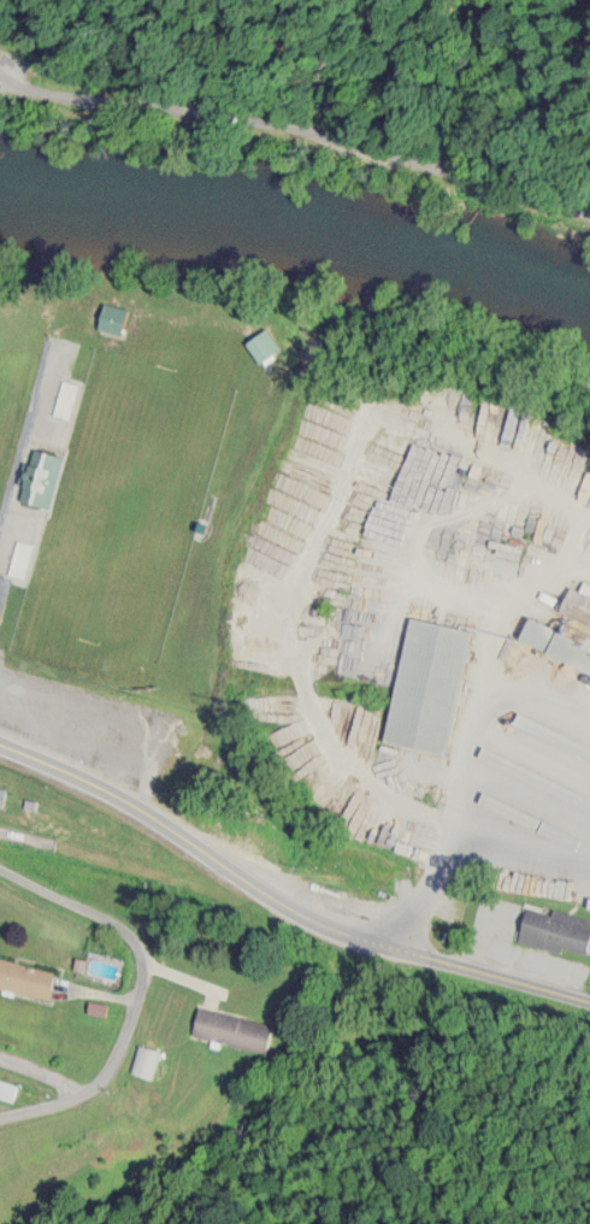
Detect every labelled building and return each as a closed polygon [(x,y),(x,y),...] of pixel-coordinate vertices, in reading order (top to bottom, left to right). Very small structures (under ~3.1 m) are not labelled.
[(244,339),(257,360),(278,347),(264,326),(244,339)] [(13,500),(30,449),(61,460),(45,510),(13,500)] [(381,740),(445,752),(468,628),(404,616),(381,740)] [(589,931),(589,919),(523,905),(516,938),(585,952),(589,931)] [(47,997),(53,968),(0,958),(0,987),(47,997)] [(188,1036),(261,1052),(268,1022),(194,1006),(188,1036)] [(151,1075),(154,1049),(135,1047),(131,1073),(151,1075)] [(11,1081),(0,1081),(0,1096),(12,1096),(11,1081)]
